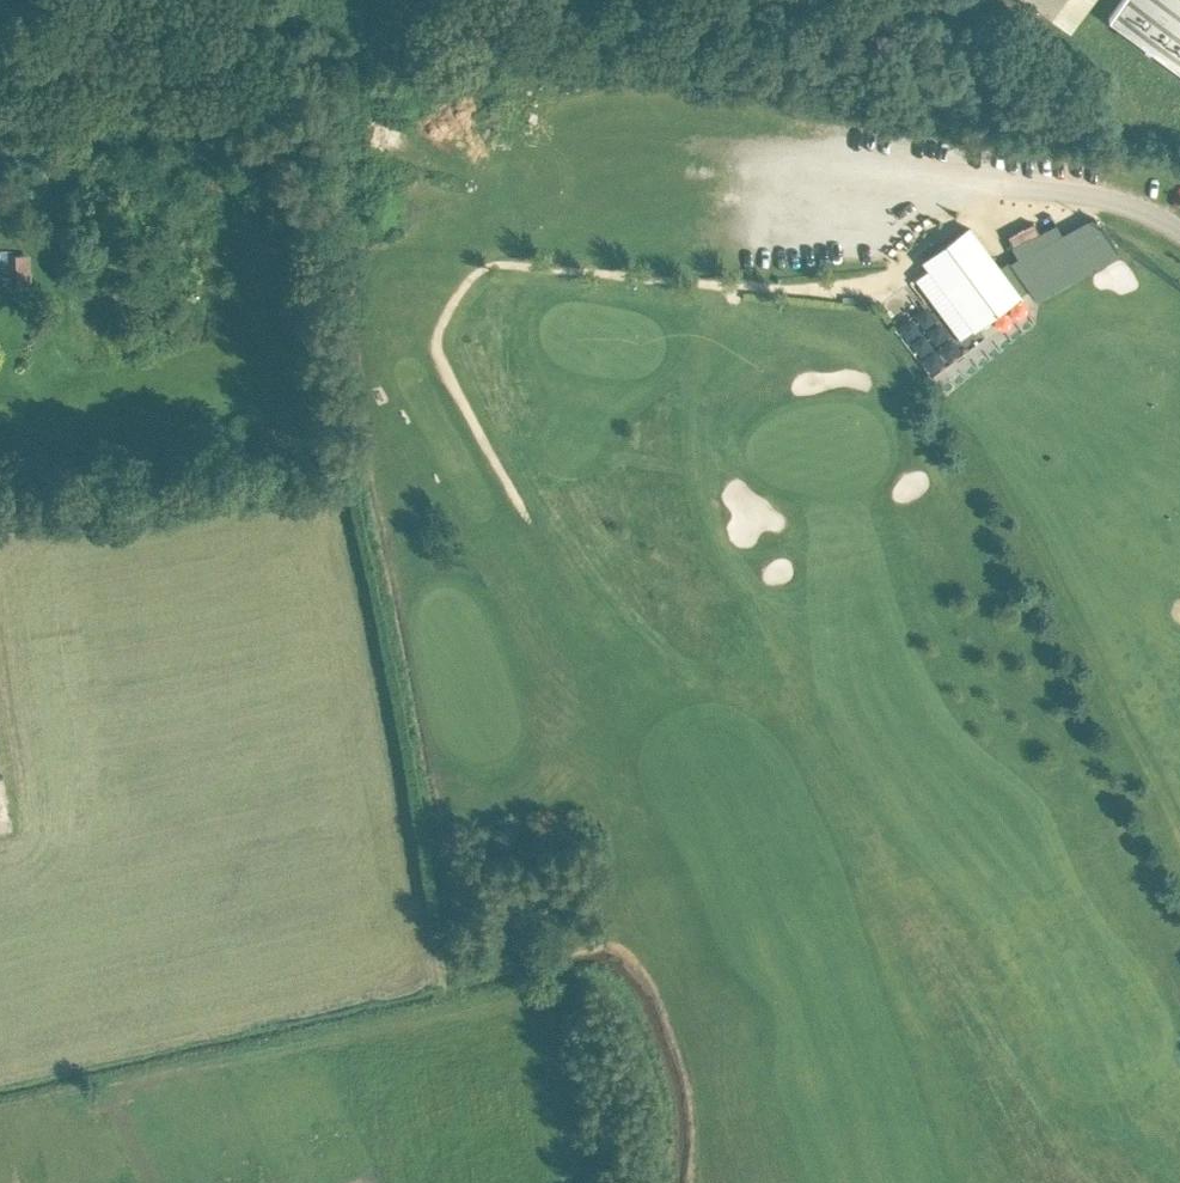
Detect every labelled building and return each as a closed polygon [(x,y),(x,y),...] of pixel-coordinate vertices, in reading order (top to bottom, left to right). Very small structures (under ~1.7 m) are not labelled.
[(1092,0),(1031,0),(1070,29),(1092,0)] [(1109,16),(1179,69),(1179,0),(1120,0),(1109,16)] [(1056,225),(1031,238),(1036,249),(1062,235),(1056,225)] [(924,261),(975,328),(1020,295),(970,227),(924,261)] [(32,257),(17,257),(18,290),(33,290),(32,257)]
